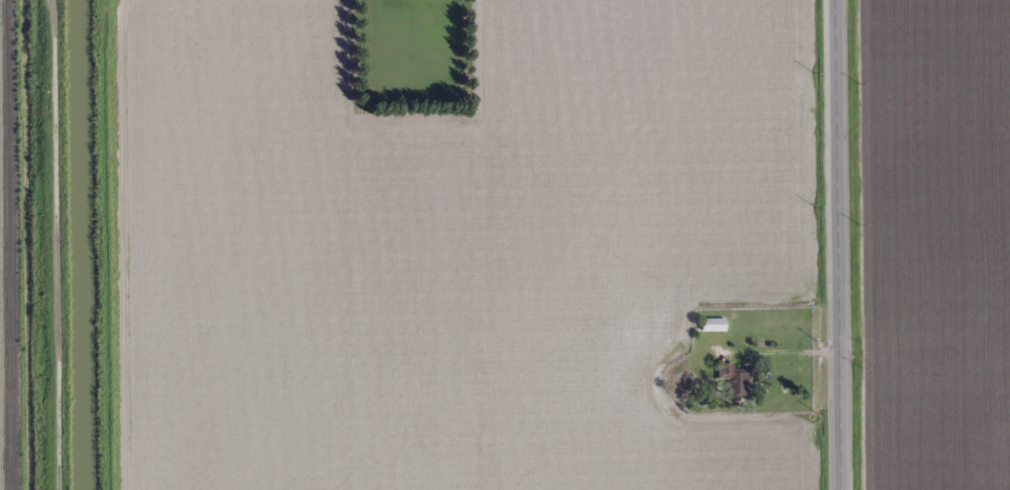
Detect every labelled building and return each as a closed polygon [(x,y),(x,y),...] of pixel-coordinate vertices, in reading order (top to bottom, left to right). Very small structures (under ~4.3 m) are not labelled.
[(725,320),(701,320),(701,332),(725,332),(725,320)] [(748,401),(748,368),(734,369),(734,364),(719,364),(719,380),(729,380),(729,401),(748,401)]
